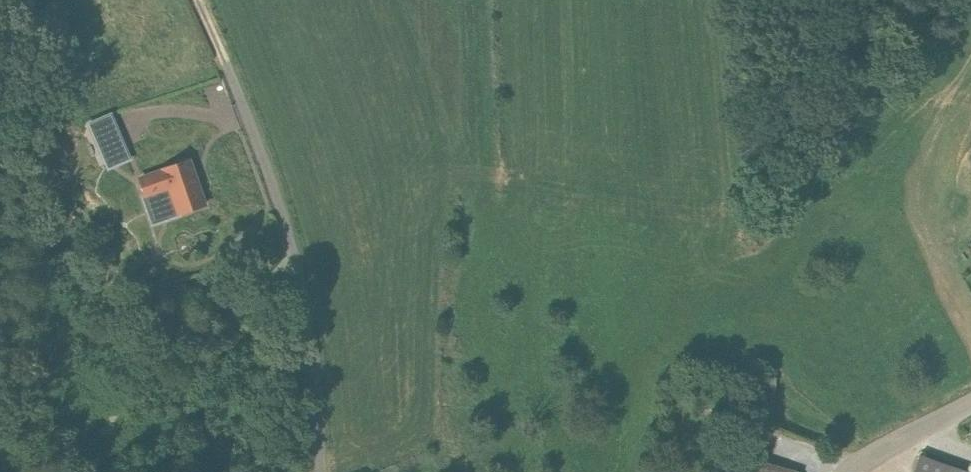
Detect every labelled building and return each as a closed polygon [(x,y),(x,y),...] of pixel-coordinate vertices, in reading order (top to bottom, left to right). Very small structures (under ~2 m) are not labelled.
[(89,125),(108,161),(126,152),(117,134),(107,116),(89,125)] [(176,215),(185,212),(204,205),(188,160),(159,170),(160,173),(140,179),(146,195),(166,188),(176,215)] [(919,455),(913,471),(967,471),(919,455)] [(759,461),(756,471),(796,471),(759,461)]
